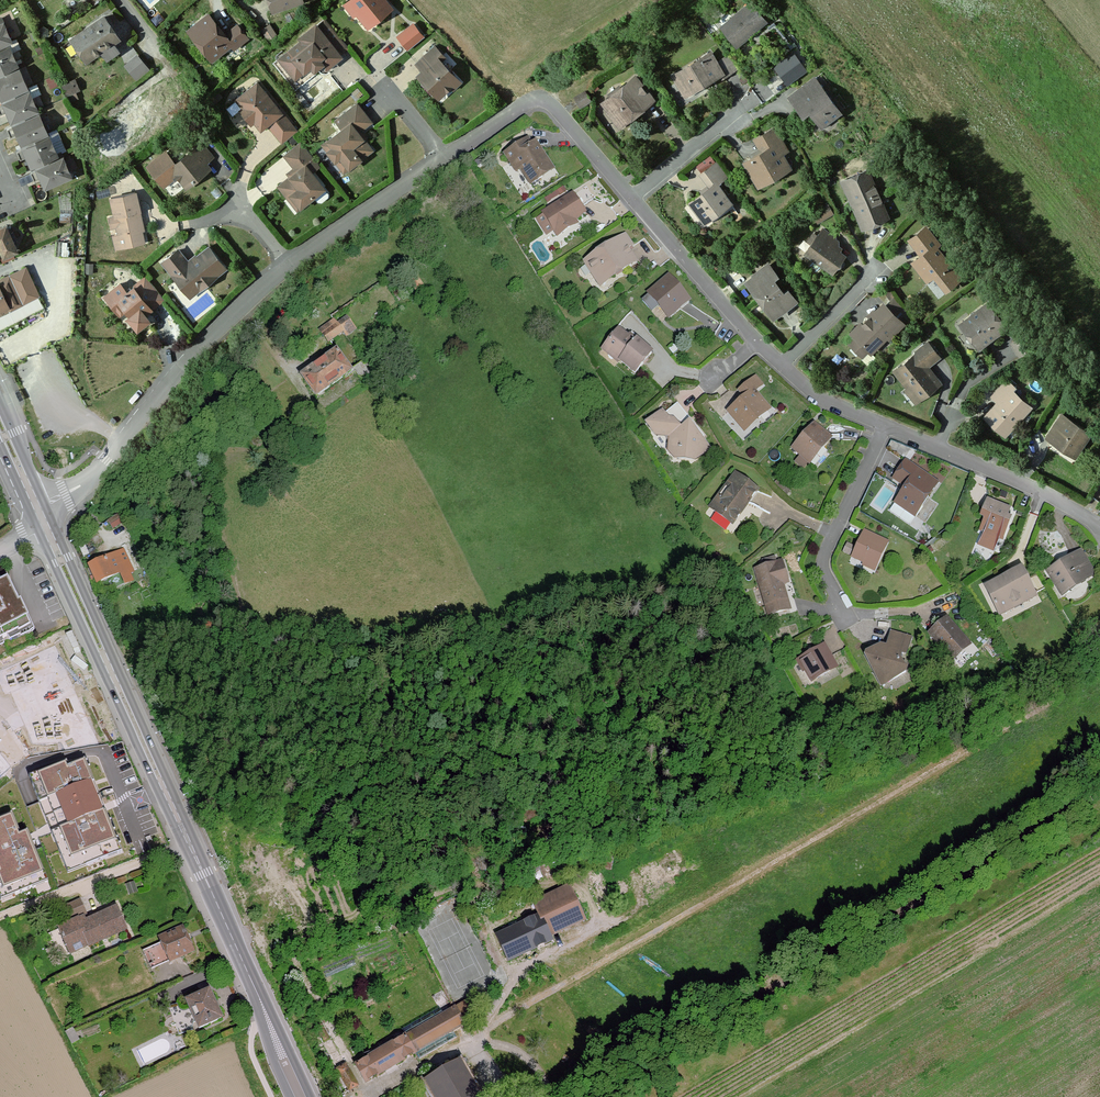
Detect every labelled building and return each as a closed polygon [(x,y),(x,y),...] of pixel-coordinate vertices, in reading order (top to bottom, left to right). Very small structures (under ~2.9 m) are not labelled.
[(274,9),(300,0),(271,0),(274,9)] [(357,11),(349,0),(346,3),(354,13),(357,11)] [(349,0),(357,11),(369,25),(390,8),(384,0),(350,0),(349,0)] [(751,2),(722,26),(736,44),(747,35),(747,34),(764,20),(751,2)] [(206,27),(194,35),(213,58),(231,43),(234,47),(235,47),(248,36),(238,24),(225,34),(209,14),(201,21),(206,27)] [(72,38),(87,59),(100,49),(106,58),(107,58),(118,50),(113,41),(118,37),(105,16),(72,38)] [(1,17),(0,18),(0,45),(7,42),(11,40),(1,17)] [(280,58),(293,74),(302,67),(304,69),(311,64),(318,58),(322,62),(325,66),(349,47),(325,18),(301,37),(303,39),(280,58)] [(190,30),(194,35),(206,27),(201,21),(190,30)] [(423,36),(412,24),(397,36),(408,49),(423,36)] [(88,62),(87,59),(72,38),(71,36),(68,38),(67,38),(84,63),(85,64),(88,62)] [(17,64),(7,42),(0,45),(0,72),(17,64)] [(425,71),(420,76),(439,96),(445,89),(446,90),(452,85),(450,83),(456,77),(438,59),(443,54),(435,46),(417,63),(425,71)] [(675,75),(684,90),(695,84),(696,86),(707,80),(706,78),(719,70),(715,62),(709,53),(675,74),(675,75)] [(787,81),(805,68),(793,53),(778,64),(783,72),(781,74),(787,81)] [(715,62),(719,70),(723,76),(738,67),(728,54),(715,62)] [(152,67),(141,55),(134,61),(145,73),(152,67)] [(311,64),(315,68),(322,62),(318,58),(311,64)] [(145,73),(134,61),(130,64),(140,77),(145,73)] [(0,72),(0,92),(2,98),(27,87),(17,64),(0,72)] [(302,67),(293,74),(295,76),(304,69),(302,67)] [(452,85),(453,87),(460,80),(456,77),(450,83),(452,85)] [(804,114),(811,109),(824,124),(840,112),(840,111),(815,77),(790,96),(804,114)] [(622,88),(604,102),(618,119),(626,113),(628,114),(640,105),(642,107),(652,100),(635,79),(622,89),(622,88)] [(67,94),(74,90),(70,81),(62,85),(67,94)] [(244,107),(240,109),(251,122),(254,120),(261,128),(268,123),(283,142),(297,131),(257,82),(237,98),(244,107)] [(695,84),(684,90),(686,93),(696,86),(695,84)] [(27,87),(2,98),(5,103),(0,105),(0,111),(1,114),(8,111),(12,120),(37,109),(27,87)] [(348,125),(329,140),(346,162),(354,156),(358,156),(360,158),(372,149),(363,138),(358,131),(361,129),(371,121),(358,103),(341,116),(348,125)] [(37,109),(12,120),(15,126),(8,129),(11,137),(18,134),(22,143),(46,132),(37,109)] [(774,127),(760,135),(767,148),(762,151),(745,161),(756,181),(775,170),(777,173),(789,166),(781,152),(786,150),(774,127)] [(358,131),(363,138),(367,135),(361,129),(358,131)] [(46,132),(22,143),(25,148),(18,151),(21,159),(28,156),(32,165),(36,164),(56,155),(46,132)] [(767,148),(760,135),(755,138),(762,151),(767,148)] [(329,140),(324,144),(345,170),(360,158),(358,156),(354,156),(346,162),(329,140)] [(517,160),(522,168),(532,183),(543,176),(541,173),(550,167),(536,145),(533,147),(528,140),(507,153),(513,162),(517,160)] [(296,168),(298,171),(292,176),(280,186),(289,197),(292,195),(301,206),(314,195),(319,201),(323,201),(328,197),(328,193),(312,172),(320,165),(302,142),(286,155),(296,168)] [(175,166),(171,161),(156,174),(159,178),(157,180),(163,187),(176,176),(180,180),(181,179),(187,186),(208,169),(204,164),(212,157),(201,143),(191,151),(192,151),(175,166)] [(171,161),(162,150),(146,162),(156,174),(171,161)] [(56,155),(36,164),(38,169),(31,172),(35,180),(41,177),(45,187),(70,175),(60,153),(56,155)] [(518,170),(522,168),(517,160),(513,162),(518,170)] [(712,185),(691,201),(704,221),(730,201),(717,183),(726,176),(716,162),(703,172),(712,185)] [(552,171),(550,167),(541,173),(543,176),(552,171)] [(296,168),(289,173),(292,176),(298,171),(296,168)] [(867,171),(845,180),(864,225),(886,215),(867,171)] [(587,186),(545,212),(556,230),(559,234),(568,229),(566,224),(575,219),(585,213),(581,207),(595,198),(587,186)] [(547,197),(549,200),(568,189),(566,186),(547,197)] [(118,227),(120,235),(123,247),(144,242),(142,231),(138,212),(140,211),(136,193),(111,198),(115,217),(110,218),(112,228),(118,227)] [(292,195),(289,197),(298,208),(301,206),(292,195)] [(828,204),(815,212),(820,220),(833,212),(828,204)] [(74,213),(61,212),(60,221),(61,221),(74,222),(74,213)] [(548,235),(556,230),(545,212),(537,217),(548,235)] [(566,224),(568,229),(577,223),(575,219),(566,224)] [(2,244),(5,252),(6,253),(15,248),(15,247),(12,239),(17,237),(14,230),(11,231),(8,225),(0,229),(0,245),(2,244)] [(915,245),(931,234),(926,227),(911,239),(915,245)] [(806,252),(814,258),(822,264),(832,271),(840,260),(838,258),(837,256),(840,251),(833,246),(829,243),(833,236),(823,229),(817,237),(813,235),(809,241),(812,244),(806,252)] [(939,244),(931,234),(915,245),(923,256),(914,263),(926,279),(934,273),(947,289),(961,278),(937,246),(939,244)] [(123,247),(120,235),(114,237),(117,249),(123,247)] [(606,251),(587,263),(599,280),(613,272),(615,274),(623,269),(623,270),(636,262),(628,249),(633,246),(626,236),(605,249),(606,251)] [(829,243),(833,246),(838,240),(833,236),(829,243)] [(175,278),(176,277),(190,294),(201,286),(204,286),(213,279),(214,275),(224,267),(209,249),(197,259),(196,262),(193,265),(190,265),(178,251),(163,263),(175,278)] [(822,264),(814,258),(810,264),(818,269),(822,264)] [(768,303),(765,305),(773,315),(795,298),(788,289),(785,291),(773,276),(776,274),(768,264),(754,275),(755,276),(747,282),(754,290),(757,288),(768,303)] [(0,278),(0,312),(38,295),(26,267),(0,278)] [(410,279),(414,286),(421,282),(416,275),(410,279)] [(121,284),(106,297),(120,314),(127,309),(132,315),(130,317),(138,328),(149,319),(145,314),(141,309),(147,304),(152,309),(165,299),(147,277),(128,293),(121,284)] [(651,293),(660,304),(670,316),(688,301),(669,277),(651,293)] [(754,290),(765,305),(768,303),(757,288),(754,290)] [(660,304),(651,293),(644,299),(653,310),(660,304)] [(906,311),(897,298),(886,308),(898,319),(906,311)] [(609,313),(609,314),(620,323),(629,312),(618,303),(609,313)] [(962,324),(976,342),(991,330),(994,334),(1005,325),(988,303),(962,324)] [(141,309),(145,314),(152,309),(147,304),(141,309)] [(857,336),(852,342),(863,354),(869,348),(872,351),(888,335),(890,337),(895,333),(894,332),(902,324),(898,319),(886,308),(878,316),(875,313),(864,324),(865,326),(856,335),(857,336)] [(329,341),(343,332),(350,327),(344,319),(338,324),(335,320),(321,330),(329,341)] [(350,327),(343,332),(346,336),(353,331),(350,327)] [(605,346),(620,359),(635,372),(652,354),(638,341),(636,339),(638,336),(632,331),(627,337),(618,330),(605,346)] [(991,330),(976,342),(979,346),(994,334),(991,330)] [(1025,334),(1012,342),(1019,354),(1032,346),(1025,334)] [(896,371),(909,387),(918,399),(939,382),(927,365),(939,356),(928,342),(915,353),(916,355),(896,371)] [(617,362),(620,359),(605,346),(602,349),(617,362)] [(336,353),(303,377),(317,396),(318,396),(351,373),(336,353)] [(363,363),(356,368),(365,379),(371,375),(371,374),(363,363)] [(746,398),(731,411),(744,427),(757,416),(759,418),(769,410),(754,392),(762,385),(755,378),(741,391),(746,398)] [(1000,403),(988,417),(1005,432),(1029,406),(1012,390),(1015,387),(1007,379),(993,395),(1000,403)] [(915,401),(918,399),(909,387),(906,390),(915,401)] [(691,421),(690,422),(686,425),(683,422),(688,418),(677,404),(666,413),(664,410),(663,410),(648,422),(657,433),(664,434),(670,442),(668,447),(670,449),(677,450),(676,457),(696,459),(709,449),(702,439),(704,437),(691,421)] [(1062,414),(1047,436),(1076,455),(1090,433),(1062,414)] [(815,426),(795,448),(810,462),(825,446),(830,440),(815,426)] [(836,445),(830,440),(825,446),(831,451),(836,445)] [(906,487),(896,501),(915,515),(922,505),(919,503),(934,481),(906,460),(894,478),(906,487)] [(736,475),(728,486),(733,490),(741,479),(736,475)] [(733,524),(742,512),(739,510),(746,501),(749,503),(758,492),(757,491),(741,479),(733,490),(728,486),(720,497),(722,499),(714,510),(733,524)] [(778,479),(775,483),(788,495),(791,492),(778,479)] [(981,529),(982,530),(1001,538),(1007,522),(1003,520),(1008,508),(988,500),(983,512),(987,514),(981,529)] [(742,512),(749,503),(746,501),(739,510),(742,512)] [(118,526),(112,517),(105,521),(111,530),(118,526)] [(873,542),(876,537),(865,532),(862,537),(873,542)] [(853,556),(864,561),(875,567),(887,541),(876,537),(873,542),(862,537),(853,556)] [(105,543),(111,556),(118,553),(112,539),(105,543)] [(127,559),(124,551),(118,553),(122,561),(127,559)] [(118,553),(111,556),(91,566),(95,576),(92,578),(93,581),(97,580),(98,583),(121,573),(126,583),(131,580),(128,573),(133,571),(127,559),(122,561),(118,553)] [(1048,571),(1056,584),(1060,582),(1066,592),(1083,582),(1081,580),(1094,573),(1082,554),(1075,559),(1073,556),(1048,571)] [(777,564),(774,557),(762,561),(764,568),(756,570),(761,586),(753,588),(756,596),(763,594),(769,614),(789,609),(782,585),(788,584),(782,563),(777,564)] [(874,570),(875,567),(864,561),(862,564),(874,570)] [(991,598),(997,611),(1021,599),(1023,603),(1036,596),(1027,580),(1026,580),(1020,569),(989,585),(994,596),(991,598)] [(6,578),(0,581),(0,642),(31,628),(20,605),(18,605),(6,578)] [(1060,582),(1056,584),(1063,595),(1066,592),(1060,582)] [(1021,599),(997,611),(999,615),(1023,603),(1021,599)] [(954,659),(961,652),(959,650),(967,642),(947,619),(931,633),(954,659)] [(865,655),(874,671),(878,669),(884,678),(891,679),(906,671),(899,658),(900,653),(902,653),(905,646),(907,647),(910,638),(891,633),(886,649),(883,648),(878,651),(877,649),(865,655)] [(959,650),(961,652),(969,645),(967,642),(959,650)] [(824,645),(800,659),(806,669),(813,680),(832,669),(825,659),(830,655),(824,645)] [(837,666),(830,655),(825,659),(832,669),(837,666)] [(806,669),(800,659),(798,661),(803,671),(806,669)] [(878,669),(874,671),(882,684),(891,679),(884,678),(878,669)] [(28,778),(62,864),(80,857),(84,867),(120,853),(104,813),(99,815),(87,786),(92,784),(83,761),(67,767),(65,762),(28,778)] [(47,882),(28,834),(21,836),(12,814),(0,818),(0,900),(47,882)] [(80,857),(62,864),(66,874),(84,867),(80,857)] [(583,920),(572,896),(537,912),(548,936),(583,920)] [(82,897),(65,904),(71,917),(88,910),(82,897)] [(61,928),(70,950),(88,942),(90,947),(127,929),(117,908),(87,923),(81,925),(79,920),(61,928)] [(414,925),(409,915),(398,918),(403,929),(414,925)] [(81,925),(87,923),(85,917),(79,920),(81,925)] [(149,951),(156,967),(192,951),(182,929),(162,939),(164,944),(149,951)] [(88,942),(70,950),(72,955),(90,947),(88,942)] [(181,1005),(181,1003),(171,1006),(180,1033),(194,1027),(194,1022),(197,1021),(200,1028),(222,1019),(210,991),(188,1001),(191,1008),(190,1008),(188,1009),(186,1009),(185,1008),(183,1007),(182,1006),(181,1005)] [(415,1051),(419,1058),(456,1036),(453,1029),(468,1020),(467,1019),(478,1013),(470,999),(444,1015),(439,1007),(402,1029),(406,1036),(415,1051)] [(68,1033),(74,1044),(75,1044),(80,1042),(74,1030),(68,1033)] [(406,1036),(394,1044),(402,1059),(415,1051),(406,1036)] [(371,1057),(379,1072),(402,1059),(394,1044),(371,1057)] [(379,1072),(371,1057),(358,1065),(366,1080),(379,1072)] [(349,1070),(346,1064),(338,1069),(349,1090),(358,1085),(349,1070)] [(431,1081),(440,1096),(475,1096),(457,1066),(431,1081)]
